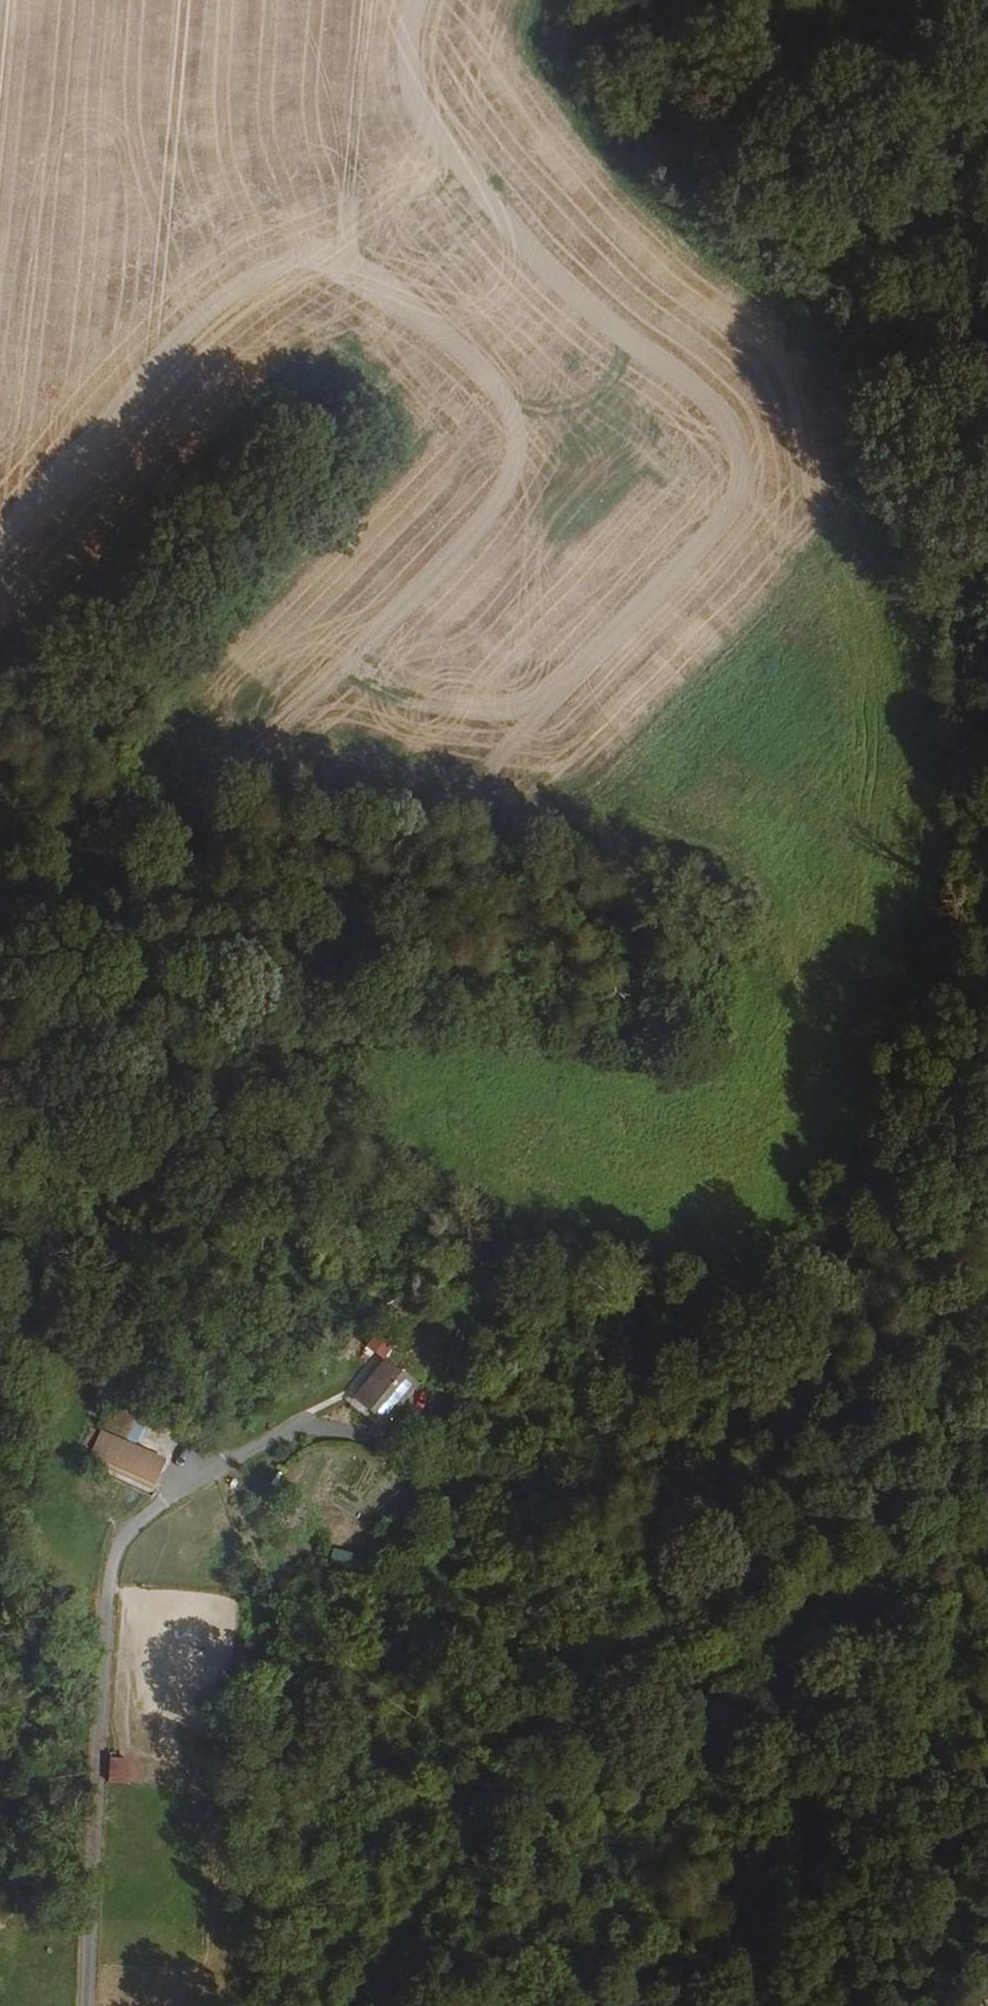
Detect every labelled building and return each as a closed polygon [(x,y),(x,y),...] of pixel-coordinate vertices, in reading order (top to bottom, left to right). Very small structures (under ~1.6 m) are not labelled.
[(372,1335),(365,1350),(385,1360),(392,1345),(372,1335)] [(353,1396),(378,1360),(371,1355),(346,1391),(353,1396)] [(384,1426),(417,1386),(384,1359),(351,1399),(384,1426)] [(109,1398),(86,1464),(155,1488),(166,1458),(135,1447),(147,1411),(109,1398)] [(333,1550),(331,1564),(357,1568),(359,1554),(333,1550)]
